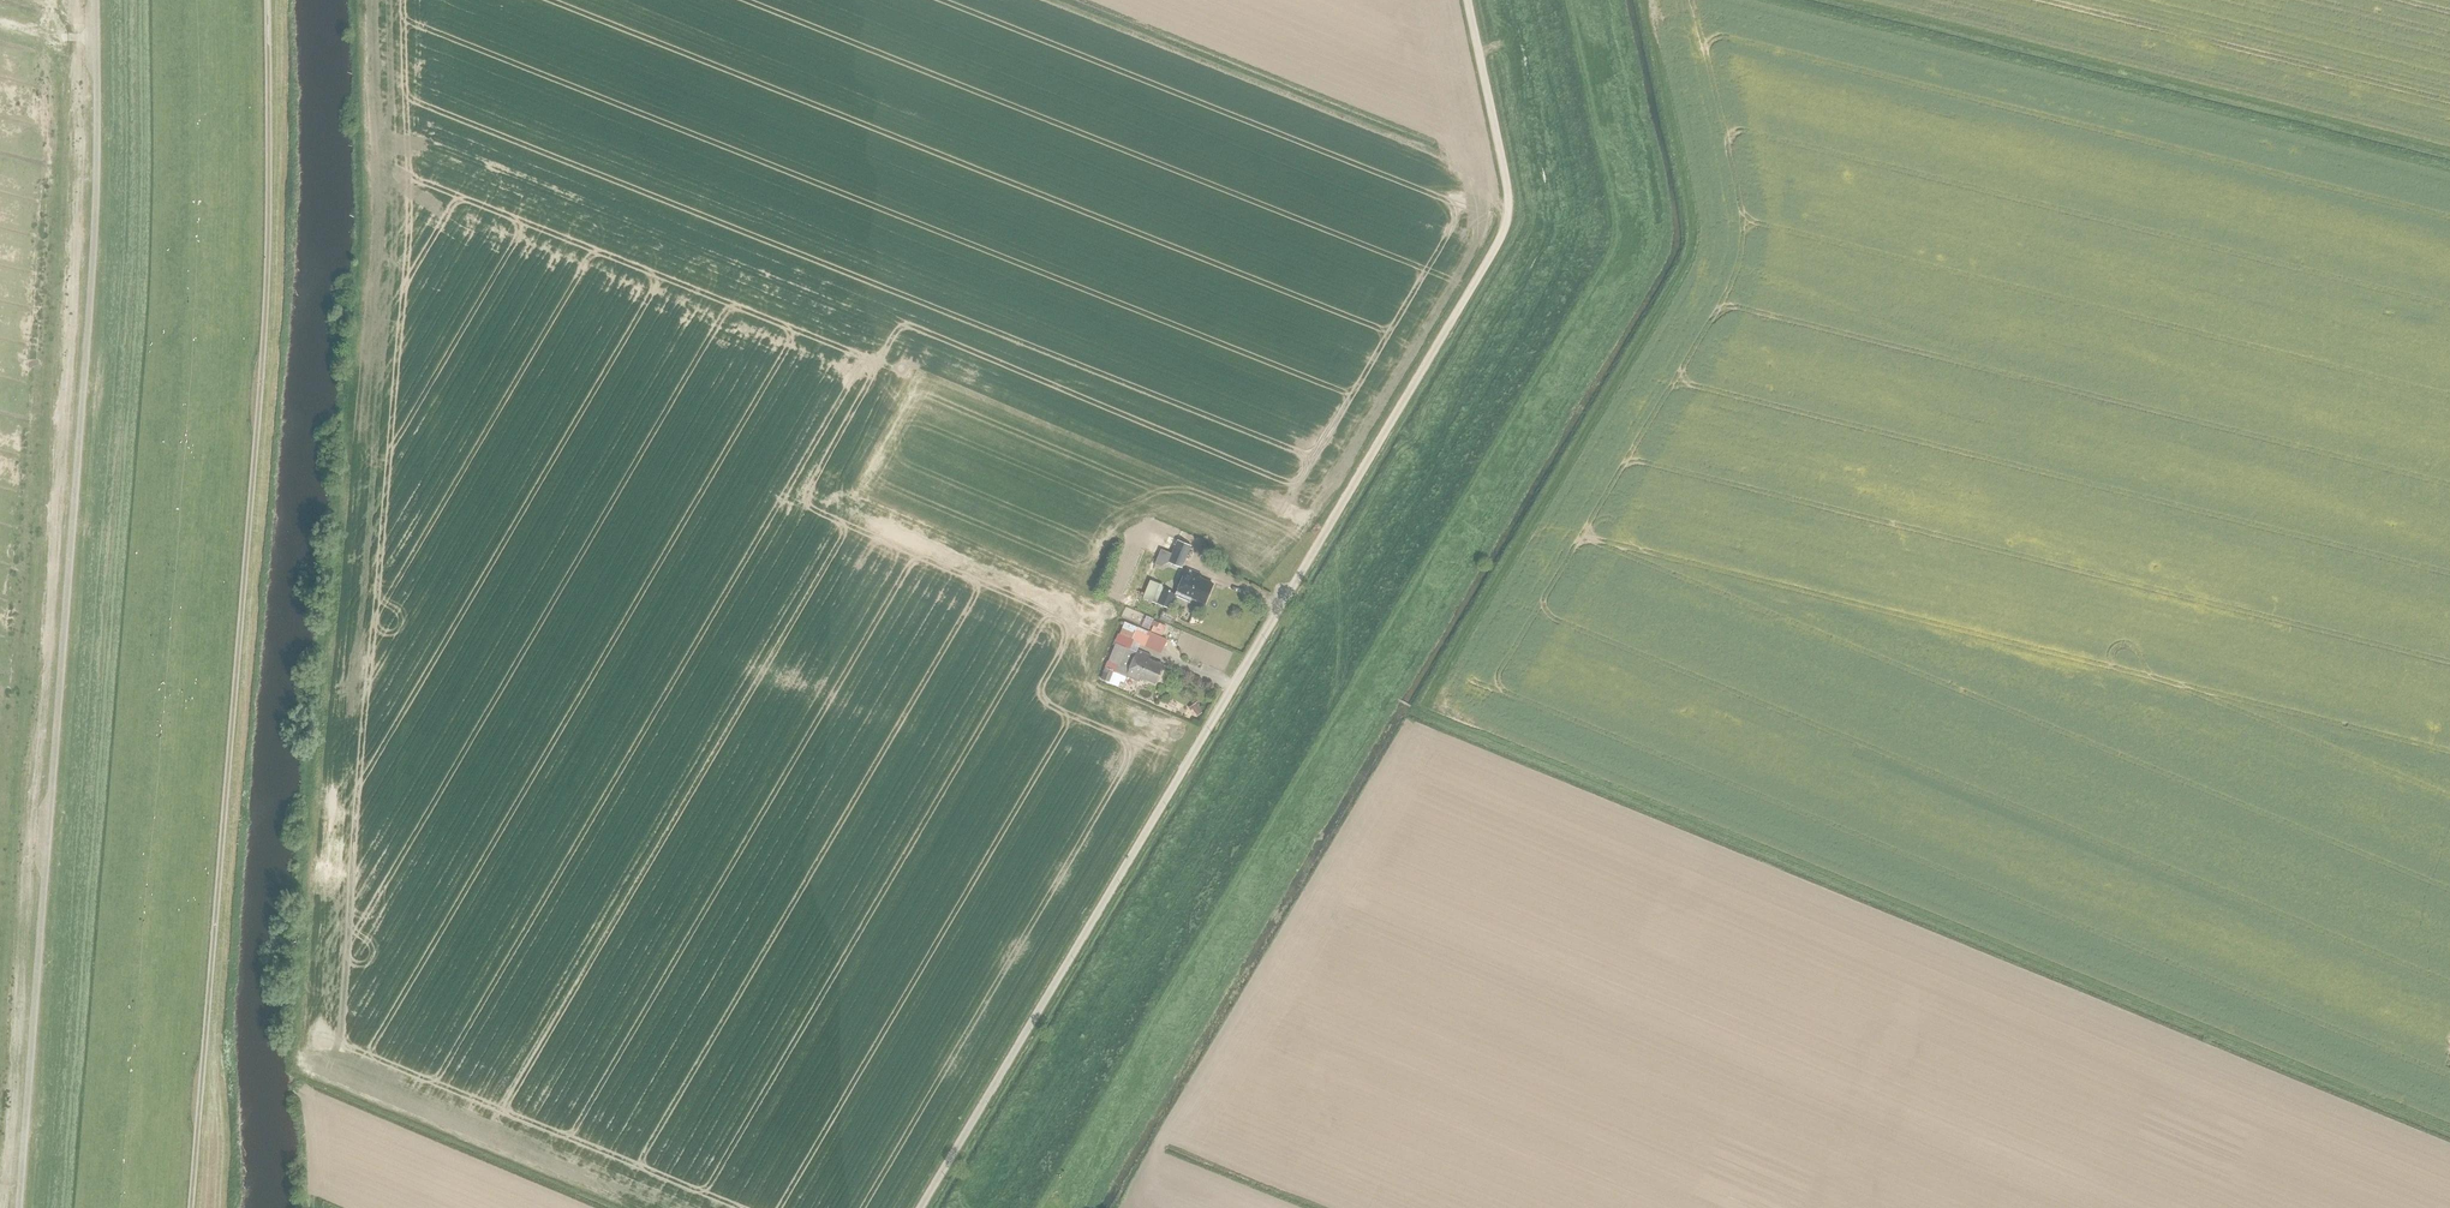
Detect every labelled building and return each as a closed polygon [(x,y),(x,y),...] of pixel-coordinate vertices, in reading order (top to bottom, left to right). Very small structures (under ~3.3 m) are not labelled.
[(1181,563),(1190,541),(1177,536),(1172,549),(1168,558),(1181,563)] [(1168,558),(1172,549),(1161,544),(1155,559),(1160,561),(1168,558)] [(1205,599),(1213,578),(1200,572),(1200,571),(1185,565),(1175,590),(1190,596),(1191,593),(1205,599)] [(1156,598),(1163,583),(1149,577),(1143,593),(1156,598)] [(1168,603),(1174,588),(1163,583),(1156,598),(1168,603)] [(1161,648),(1166,634),(1124,617),(1116,638),(1136,646),(1137,644),(1139,639),(1161,648)] [(1136,646),(1116,638),(1109,655),(1119,659),(1129,663),(1136,646)] [(1129,663),(1119,659),(1116,667),(1139,676),(1140,672),(1155,678),(1162,659),(1149,654),(1151,650),(1137,644),(1136,646),(1129,663)] [(1108,677),(1113,665),(1106,662),(1101,673),(1108,677)] [(1202,709),(1195,699),(1189,703),(1196,713),(1202,709)]
